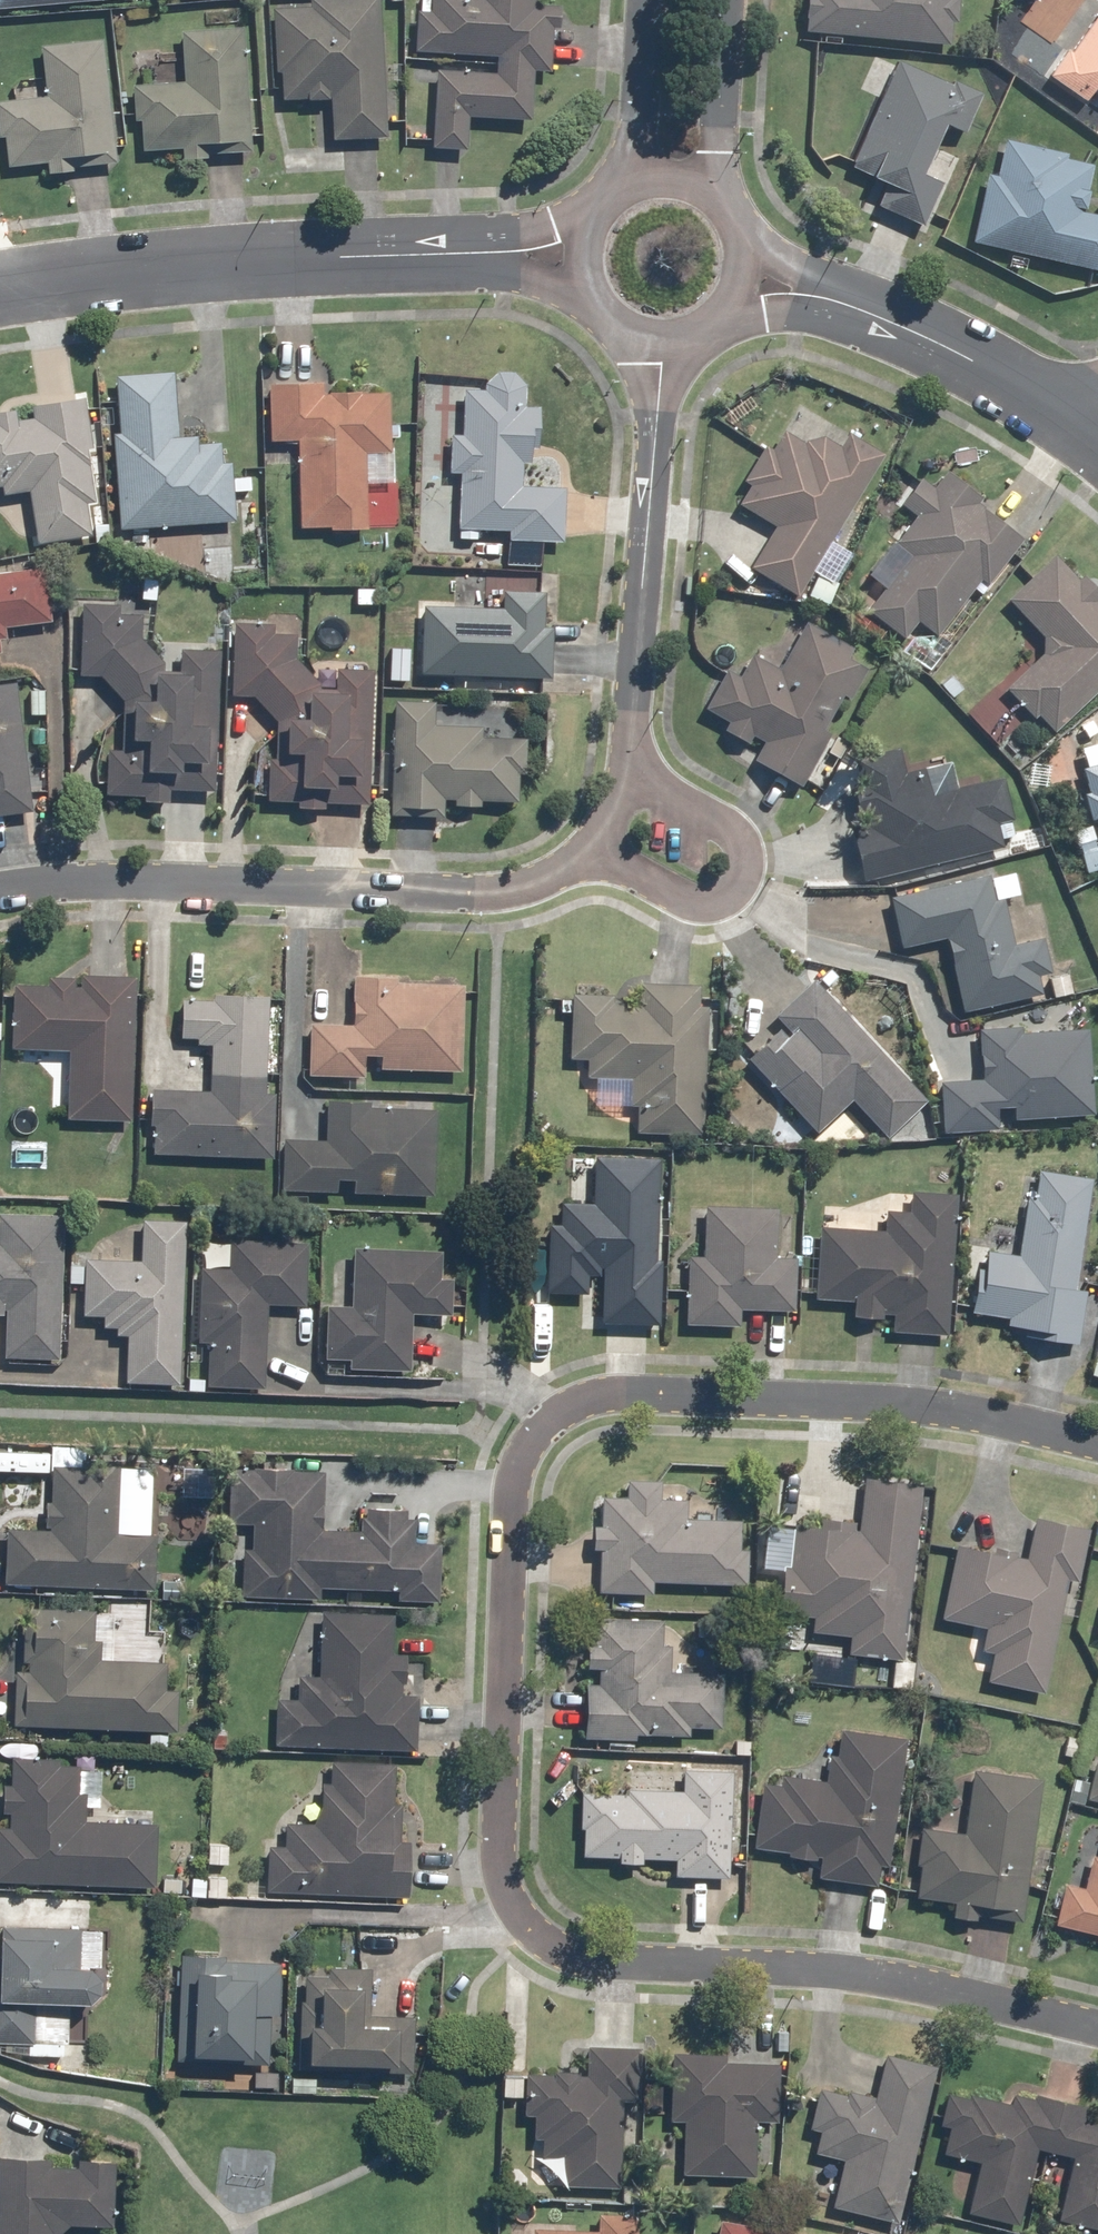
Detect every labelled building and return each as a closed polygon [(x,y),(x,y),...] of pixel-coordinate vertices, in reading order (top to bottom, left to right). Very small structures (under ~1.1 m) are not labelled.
[(126,0),(0,0),(0,9),(126,0)] [(374,0),(303,0),(303,8),(265,10),(270,105),(324,102),(326,143),(381,140),(374,0)] [(405,53),(490,58),(488,76),(430,72),(425,149),(461,151),(463,118),(526,122),(529,73),(543,74),(546,30),(553,31),(555,6),(533,5),(534,0),(408,0),(405,53)] [(799,35),(945,48),(950,0),(802,0),(799,35)] [(1094,0),(1093,0),(1040,78),(1097,117),(1097,3),(1094,0)] [(246,154),(237,28),(175,33),(179,82),(125,86),(127,122),(133,122),(135,154),(174,151),(175,159),(246,154)] [(96,40),(34,48),(40,97),(0,102),(0,153),(2,170),(38,166),(39,175),(112,166),(96,40)] [(959,134),(977,93),(892,57),(843,172),(879,188),(870,209),(919,229),(938,185),(914,175),(936,124),(959,134)] [(965,245),(1097,274),(1097,217),(1079,212),(1090,163),(998,142),(990,177),(981,175),(965,245)] [(502,543),(557,545),(559,490),(517,489),(518,464),(531,465),(533,408),(519,407),(520,387),(509,372),(490,371),(478,385),(477,391),(457,390),(455,437),(444,436),(443,474),(454,474),(451,541),(473,542),(474,532),(502,533),(502,543)] [(106,435),(113,531),(230,523),(225,463),(217,463),(215,444),(191,446),(190,437),(172,438),(167,373),(110,377),(114,435),(106,435)] [(317,384),(261,385),(263,443),(292,442),(294,534),(364,532),(363,486),(388,485),(385,392),(317,394),(317,384)] [(0,414),(0,496),(24,493),(32,545),(85,537),(81,507),(90,506),(81,451),(89,450),(81,402),(0,414)] [(745,570),(792,598),(878,455),(842,433),(833,448),(817,438),(797,444),(777,432),(765,451),(756,446),(734,483),(743,488),(732,507),(770,529),(745,570)] [(982,588),(1018,540),(972,506),(978,499),(941,472),(929,489),(916,480),(896,507),(909,517),(864,576),(879,588),(860,613),(896,641),(910,622),(932,639),(975,582),(982,588)] [(1097,688),(1097,603),(1052,554),(1002,601),(1046,647),(1002,689),(1047,736),(1097,688)] [(0,573),(0,629),(45,623),(38,568),(0,573)] [(417,607),(414,675),(544,680),(546,627),(536,627),(537,594),(496,592),(496,610),(417,607)] [(209,794),(214,651),(174,650),(173,672),(163,671),(135,640),(136,615),(112,614),(113,607),(75,605),(72,677),(93,677),(117,704),(115,750),(100,750),(98,795),(138,796),(138,805),(164,806),(164,792),(209,794)] [(746,762),(796,790),(862,669),(843,659),(849,648),(801,622),(774,672),(745,656),(732,678),(719,671),(696,711),(721,725),(717,732),(752,751),(746,762)] [(318,805),(363,806),(366,671),(329,670),(329,690),(313,689),(313,682),(289,658),(290,635),(268,635),(268,624),(228,623),(226,697),(247,698),(270,723),(269,759),(262,759),(261,803),(291,804),(291,810),(318,811),(318,805)] [(9,683),(0,684),(0,816),(26,813),(9,683)] [(387,701),(383,817),(436,819),(437,802),(446,802),(446,808),(474,809),(474,803),(511,804),(512,777),(519,777),(520,738),(476,736),(476,728),(429,727),(430,702),(387,701)] [(1096,842),(1097,841),(1097,738),(1068,747),(1096,842)] [(845,833),(855,882),(1016,846),(1001,776),(953,787),(948,761),(899,772),(894,748),(840,760),(856,831),(845,833)] [(982,875),(882,898),(894,952),(940,942),(957,1014),(1051,992),(1038,938),(1009,944),(998,898),(988,901),(982,875)] [(125,1123),(130,978),(41,976),(41,987),(6,986),(4,1049),(62,1051),(60,1121),(125,1123)] [(303,1024),(301,1079),(359,1081),(360,1071),(454,1075),(459,981),(347,976),(345,1026),(303,1024)] [(923,1100),(808,979),(766,1019),(774,1028),(740,1060),(811,1135),(845,1102),(881,1140),(923,1100)] [(629,1135),(698,1136),(700,987),(633,986),(633,996),(566,995),(565,1060),(579,1060),(579,1082),(622,1083),(622,1107),(630,1107),(629,1135)] [(142,1156),(265,1160),(267,1094),(259,1093),(262,997),(175,994),(174,1045),(202,1046),(201,1091),(144,1089),(142,1156)] [(933,1083),(936,1136),(995,1132),(994,1123),(1089,1117),(1083,1023),(972,1030),(976,1081),(933,1083)] [(276,1141),(274,1194),(427,1200),(430,1106),(319,1102),(317,1142),(276,1141)] [(649,1315),(655,1161),(587,1159),(585,1206),(553,1205),(553,1222),(541,1222),(540,1270),(595,1272),(593,1313),(649,1315)] [(1016,1343),(1073,1350),(1081,1292),(1073,1291),(1089,1180),(1024,1171),(1012,1255),(972,1250),(962,1324),(1017,1332),(1016,1343)] [(944,1337),(951,1195),(904,1192),(903,1214),(880,1212),(879,1231),(812,1227),(808,1300),(846,1303),(846,1320),(884,1322),(884,1334),(944,1337)] [(679,1257),(677,1327),(733,1329),(734,1313),(788,1315),(790,1259),(769,1258),(771,1210),(697,1207),(696,1257),(679,1257)] [(59,1216),(0,1214),(0,1359),(54,1361),(59,1216)] [(175,1385),(181,1222),(135,1221),(134,1261),(78,1259),(76,1317),(96,1318),(95,1334),(120,1335),(118,1383),(175,1385)] [(191,1242),(184,1387),(259,1390),(263,1307),(301,1308),(303,1246),(191,1242)] [(320,1305),(317,1360),(343,1362),(342,1371),(406,1373),(408,1317),(445,1318),(447,1279),(433,1278),(434,1252),(349,1248),(346,1306),(320,1305)] [(150,1593),(152,1537),(145,1536),(148,1465),(73,1461),(73,1468),(46,1466),(43,1530),(0,1528),(0,1586),(150,1593)] [(319,1474),(223,1471),(222,1525),(238,1525),(235,1599),(317,1602),(317,1589),(391,1592),(390,1604),(431,1606),(433,1545),(409,1545),(410,1512),(354,1510),(354,1534),(317,1533),(319,1474)] [(898,1663),(917,1487),(856,1480),(852,1523),(814,1519),(813,1530),(780,1526),(770,1616),(807,1620),(806,1633),(843,1637),(840,1657),(898,1663)] [(595,1498),(592,1595),(646,1597),(646,1584),(742,1587),(743,1551),(735,1551),(736,1523),(681,1521),(682,1502),(654,1501),(655,1484),(620,1483),(619,1499),(595,1498)] [(1073,1586),(1084,1530),(1027,1518),(1019,1558),(951,1545),(935,1621),(980,1630),(976,1651),(987,1654),(981,1685),(1040,1697),(1062,1584),(1073,1586)] [(1089,1637),(1097,1639),(1097,1598),(1089,1637)] [(12,1609),(7,1727),(169,1734),(171,1692),(161,1692),(162,1664),(107,1661),(109,1613),(12,1609)] [(270,1700),(269,1748),(410,1753),(413,1696),(401,1695),(403,1653),(387,1652),(388,1617),(314,1614),(312,1678),(292,1677),(291,1701),(270,1700)] [(578,1620),(575,1740),(630,1741),(630,1737),(683,1738),(683,1729),(716,1730),(717,1675),(667,1673),(668,1646),(656,1646),(657,1622),(578,1620)] [(880,1888),(901,1738),(835,1729),(831,1759),(820,1757),(817,1783),(756,1775),(746,1850),(814,1859),(812,1879),(880,1888)] [(149,1888),(151,1824),(93,1822),(95,1768),(54,1767),(54,1759),(6,1758),(5,1787),(0,1787),(0,1883),(149,1888)] [(1080,1802),(1097,1807),(1097,1761),(1090,1759),(1080,1802)] [(262,1847),(260,1894),(404,1898),(405,1842),(396,1841),(397,1806),(390,1806),(391,1765),(326,1763),(325,1784),(314,1784),(313,1824),(278,1823),(278,1847),(262,1847)] [(1016,1927),(1036,1780),(965,1770),(957,1833),(915,1828),(905,1899),(947,1905),(945,1917),(1016,1927)] [(724,1879),(727,1773),(676,1771),(676,1793),(576,1791),(574,1860),(670,1863),(670,1878),(724,1879)] [(1048,1927),(1097,1939),(1097,1847),(1095,1858),(1085,1855),(1077,1889),(1059,1884),(1048,1927)] [(61,2048),(63,2008),(89,2009),(92,1930),(0,1927),(0,2046),(61,2048)] [(275,1963),(174,1957),(168,2059),(269,2065),(275,1963)] [(295,1968),(291,2071),(410,2075),(412,2017),(365,2015),(366,1970),(295,1968)] [(631,2103),(634,2047),(579,2045),(578,2075),(517,2072),(515,2115),(525,2115),(524,2139),(534,2139),(533,2159),(554,2160),(553,2186),(611,2188),(615,2102),(631,2103)] [(718,2054),(665,2053),(663,2121),(677,2121),(676,2175),(750,2177),(752,2122),(770,2122),(771,2064),(718,2063),(718,2054)] [(892,2224),(929,2065),(879,2053),(868,2101),(811,2088),(802,2128),(812,2130),(807,2152),(837,2159),(825,2209),(892,2224)] [(940,2089),(932,2124),(940,2126),(933,2154),(972,2163),(960,2213),(1012,2225),(1029,2149),(1065,2157),(1050,2221),(1097,2232),(1097,2126),(1077,2121),(1080,2108),(1007,2091),(1004,2103),(940,2089)] [(0,2160),(0,2233),(51,2233),(51,2228),(107,2230),(109,2163),(0,2160)] [(632,2214),(590,2212),(589,2231),(525,2228),(525,2233),(631,2233),(632,2214)] [(711,2219),(709,2233),(789,2233),(711,2219)]
